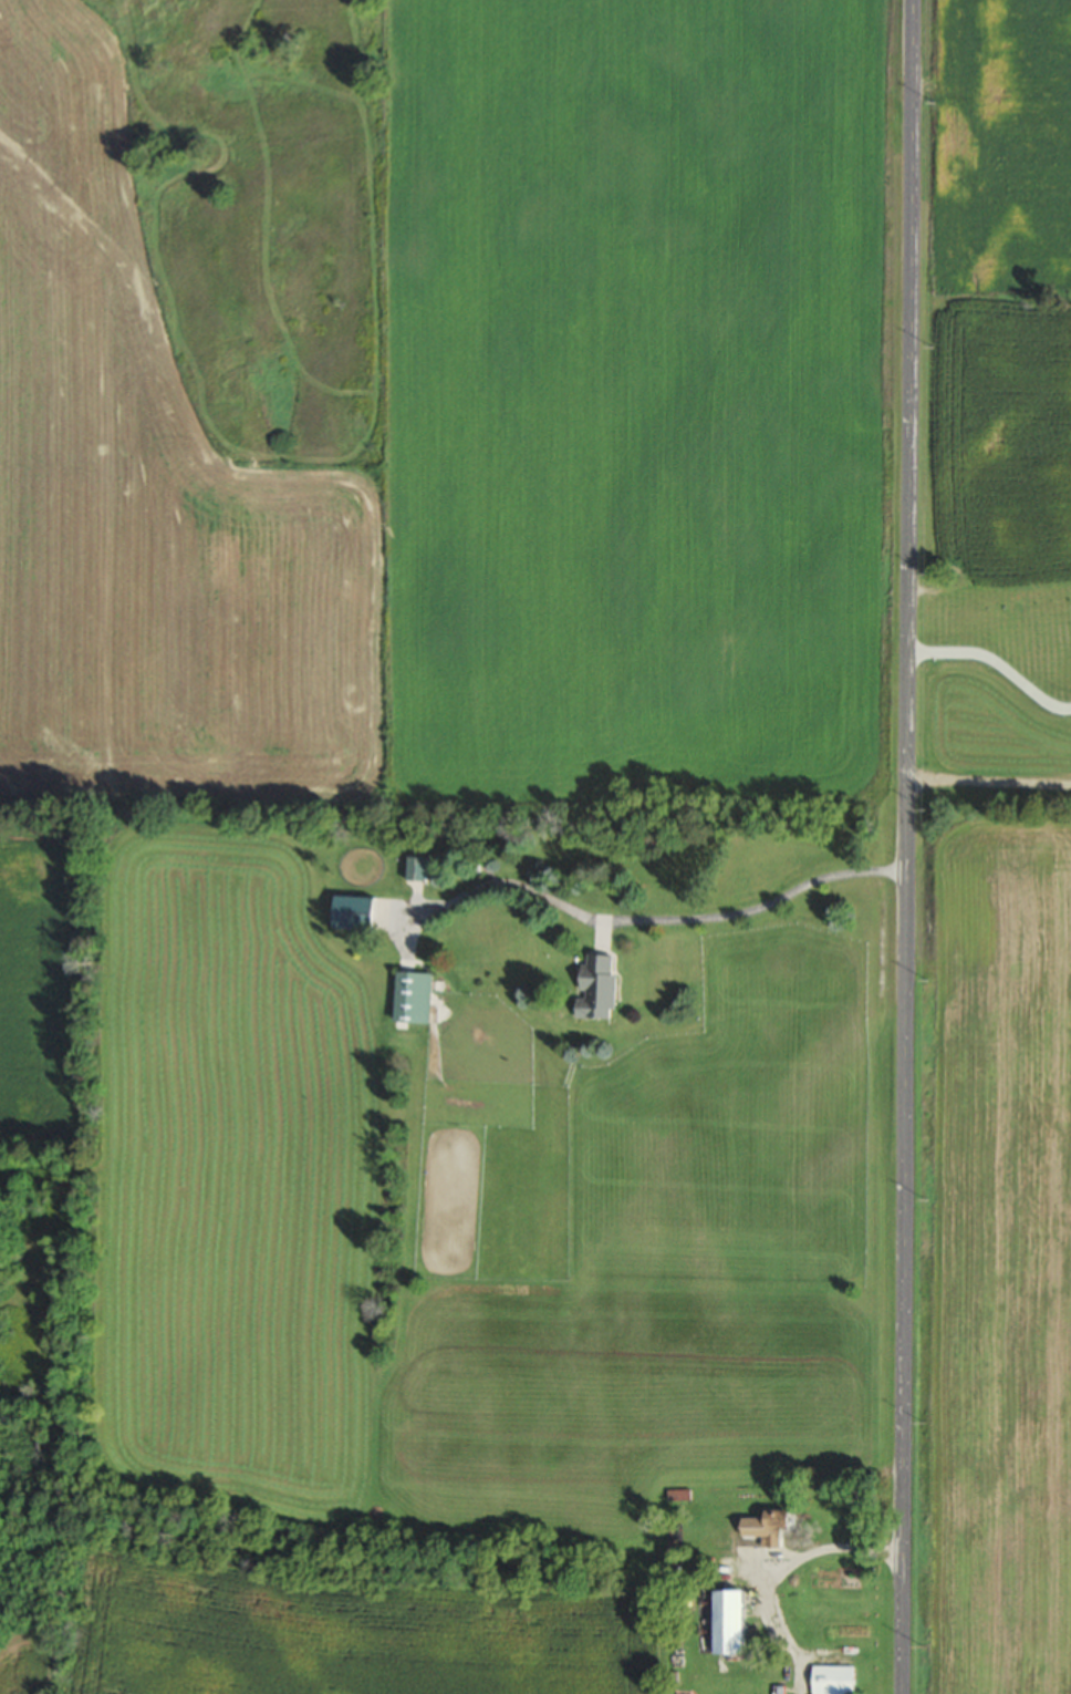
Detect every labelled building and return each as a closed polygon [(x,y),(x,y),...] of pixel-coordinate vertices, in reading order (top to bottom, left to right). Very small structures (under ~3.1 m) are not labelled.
[(407,878),(428,878),(429,855),(407,855),(407,878)] [(614,1017),(617,952),(588,951),(587,963),(581,962),(580,995),(577,995),(576,1015),(614,1017)] [(430,1021),(431,970),(397,970),(396,1020),(430,1021)] [(666,1489),(666,1498),(687,1498),(687,1488),(666,1489)] [(792,1527),(792,1508),(767,1508),(767,1516),(743,1516),(742,1536),(761,1536),(761,1545),(778,1546),(778,1527),(792,1527)] [(744,1652),(744,1588),(715,1588),(715,1652),(744,1652)] [(811,1688),(845,1688),(845,1665),(811,1665),(811,1688)]
